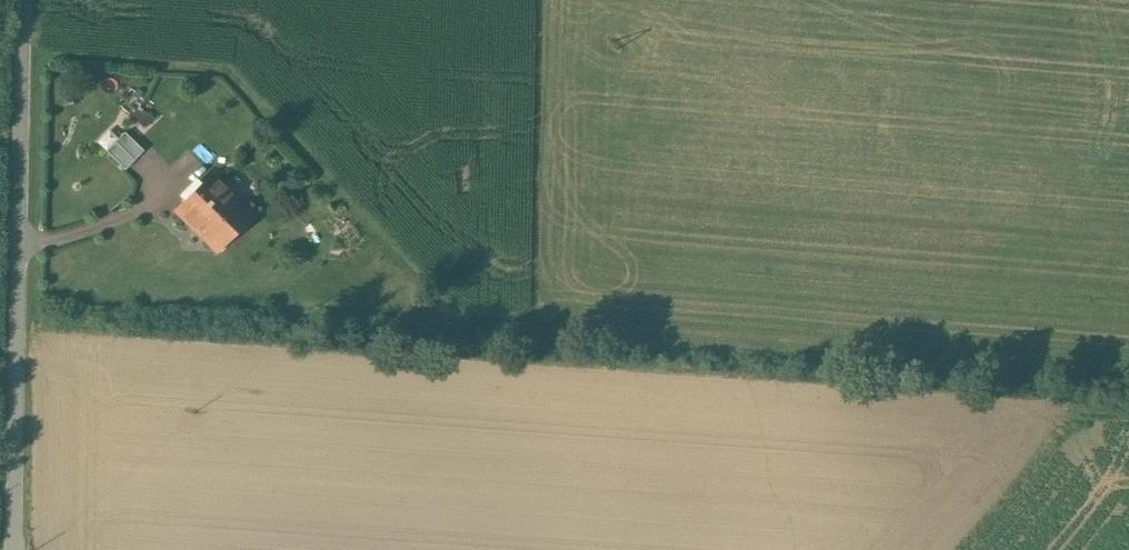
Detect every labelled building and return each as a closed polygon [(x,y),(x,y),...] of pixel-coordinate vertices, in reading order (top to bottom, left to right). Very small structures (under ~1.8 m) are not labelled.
[(124,132),(106,151),(125,169),(144,150),(124,132)] [(210,174),(175,210),(217,252),(253,215),(210,174)]
